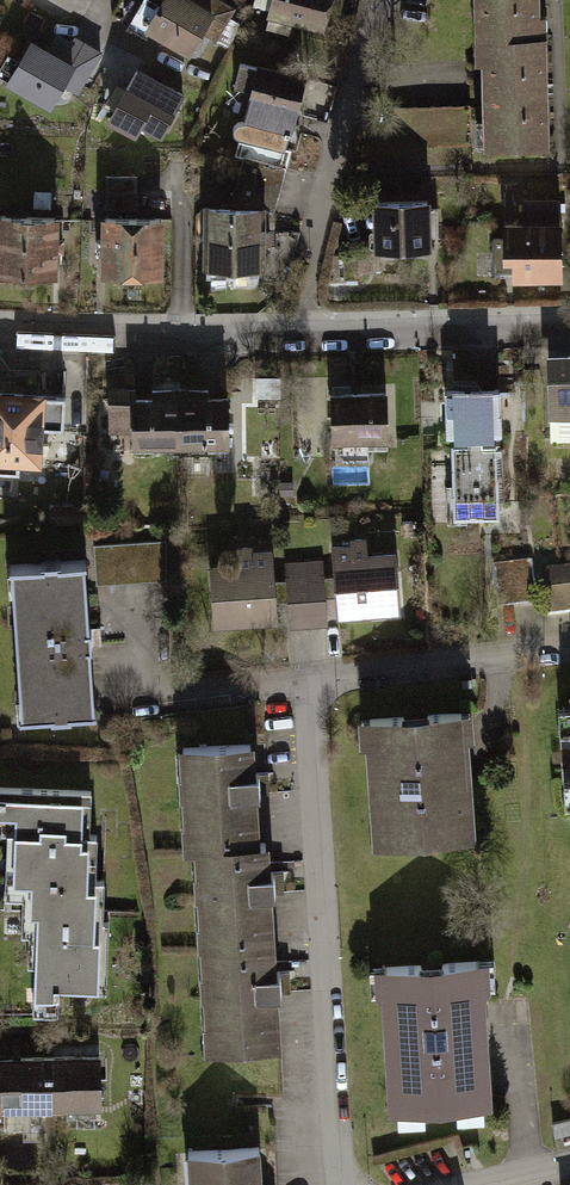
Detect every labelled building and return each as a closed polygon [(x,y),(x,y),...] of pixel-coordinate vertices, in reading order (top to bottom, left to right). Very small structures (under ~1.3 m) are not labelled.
[(205,0),(166,0),(148,30),(196,58),(223,11),(205,0)] [(274,15),(333,30),(341,0),(278,0),(274,15)] [(484,57),(495,57),(498,157),(569,155),(569,69),(569,35),(554,35),(553,0),(482,0),(484,57)] [(32,31),(10,81),(65,106),(76,81),(91,88),(110,45),(73,28),(65,46),(32,31)] [(319,82),(269,63),(249,113),(300,133),(319,82)] [(192,94),(143,70),(135,87),(118,79),(99,116),(154,142),(167,116),(179,122),(192,94)] [(446,199),(386,200),(387,253),(448,251),(446,199)] [(219,204),(220,271),(278,270),(277,202),(219,204)] [(178,215),(110,214),(109,284),(177,285),(178,215)] [(75,217),(7,216),(6,286),(74,287),(75,217)] [(508,225),(508,269),(520,269),(520,289),(569,289),(569,226),(508,225)] [(388,388),(329,389),(331,444),(390,443),(388,388)] [(514,389),(457,391),(461,519),(517,517),(514,389)] [(559,391),(561,455),(569,455),(569,390),(559,391)] [(57,468),(56,391),(0,391),(0,469),(57,468)] [(243,396),(145,395),(144,448),(243,448),(243,396)] [(76,507),(54,508),(55,524),(77,524),(76,507)] [(163,539),(102,543),(105,579),(165,576),(163,539)] [(405,552),(340,555),(343,623),(408,621),(405,552)] [(286,560),(221,563),(224,632),(289,629),(286,560)] [(562,613),(569,611),(569,560),(554,562),(562,613)] [(537,561),(495,568),(503,614),(545,607),(537,561)] [(336,625),(335,564),(293,565),(294,626),(336,625)] [(101,567),(20,569),(25,719),(106,716),(101,567)] [(481,711),(374,721),(386,855),(493,845),(481,711)] [(191,857),(206,856),(215,1058),(307,1054),(298,847),(280,848),(275,742),(186,746),(191,857)] [(0,791),(0,811),(0,842),(26,841),(26,886),(41,885),(41,918),(51,918),(52,1006),(77,1005),(77,993),(117,993),(115,889),(99,889),(99,837),(98,789),(0,791)] [(497,959),(390,969),(404,1115),(511,1105),(497,959)] [(112,1055),(57,1058),(60,1109),(115,1107),(112,1055)] [(0,1061),(0,1069),(2,1112),(60,1109),(57,1058),(0,1061)] [(201,1154),(204,1184),(279,1184),(275,1147),(201,1154)]
